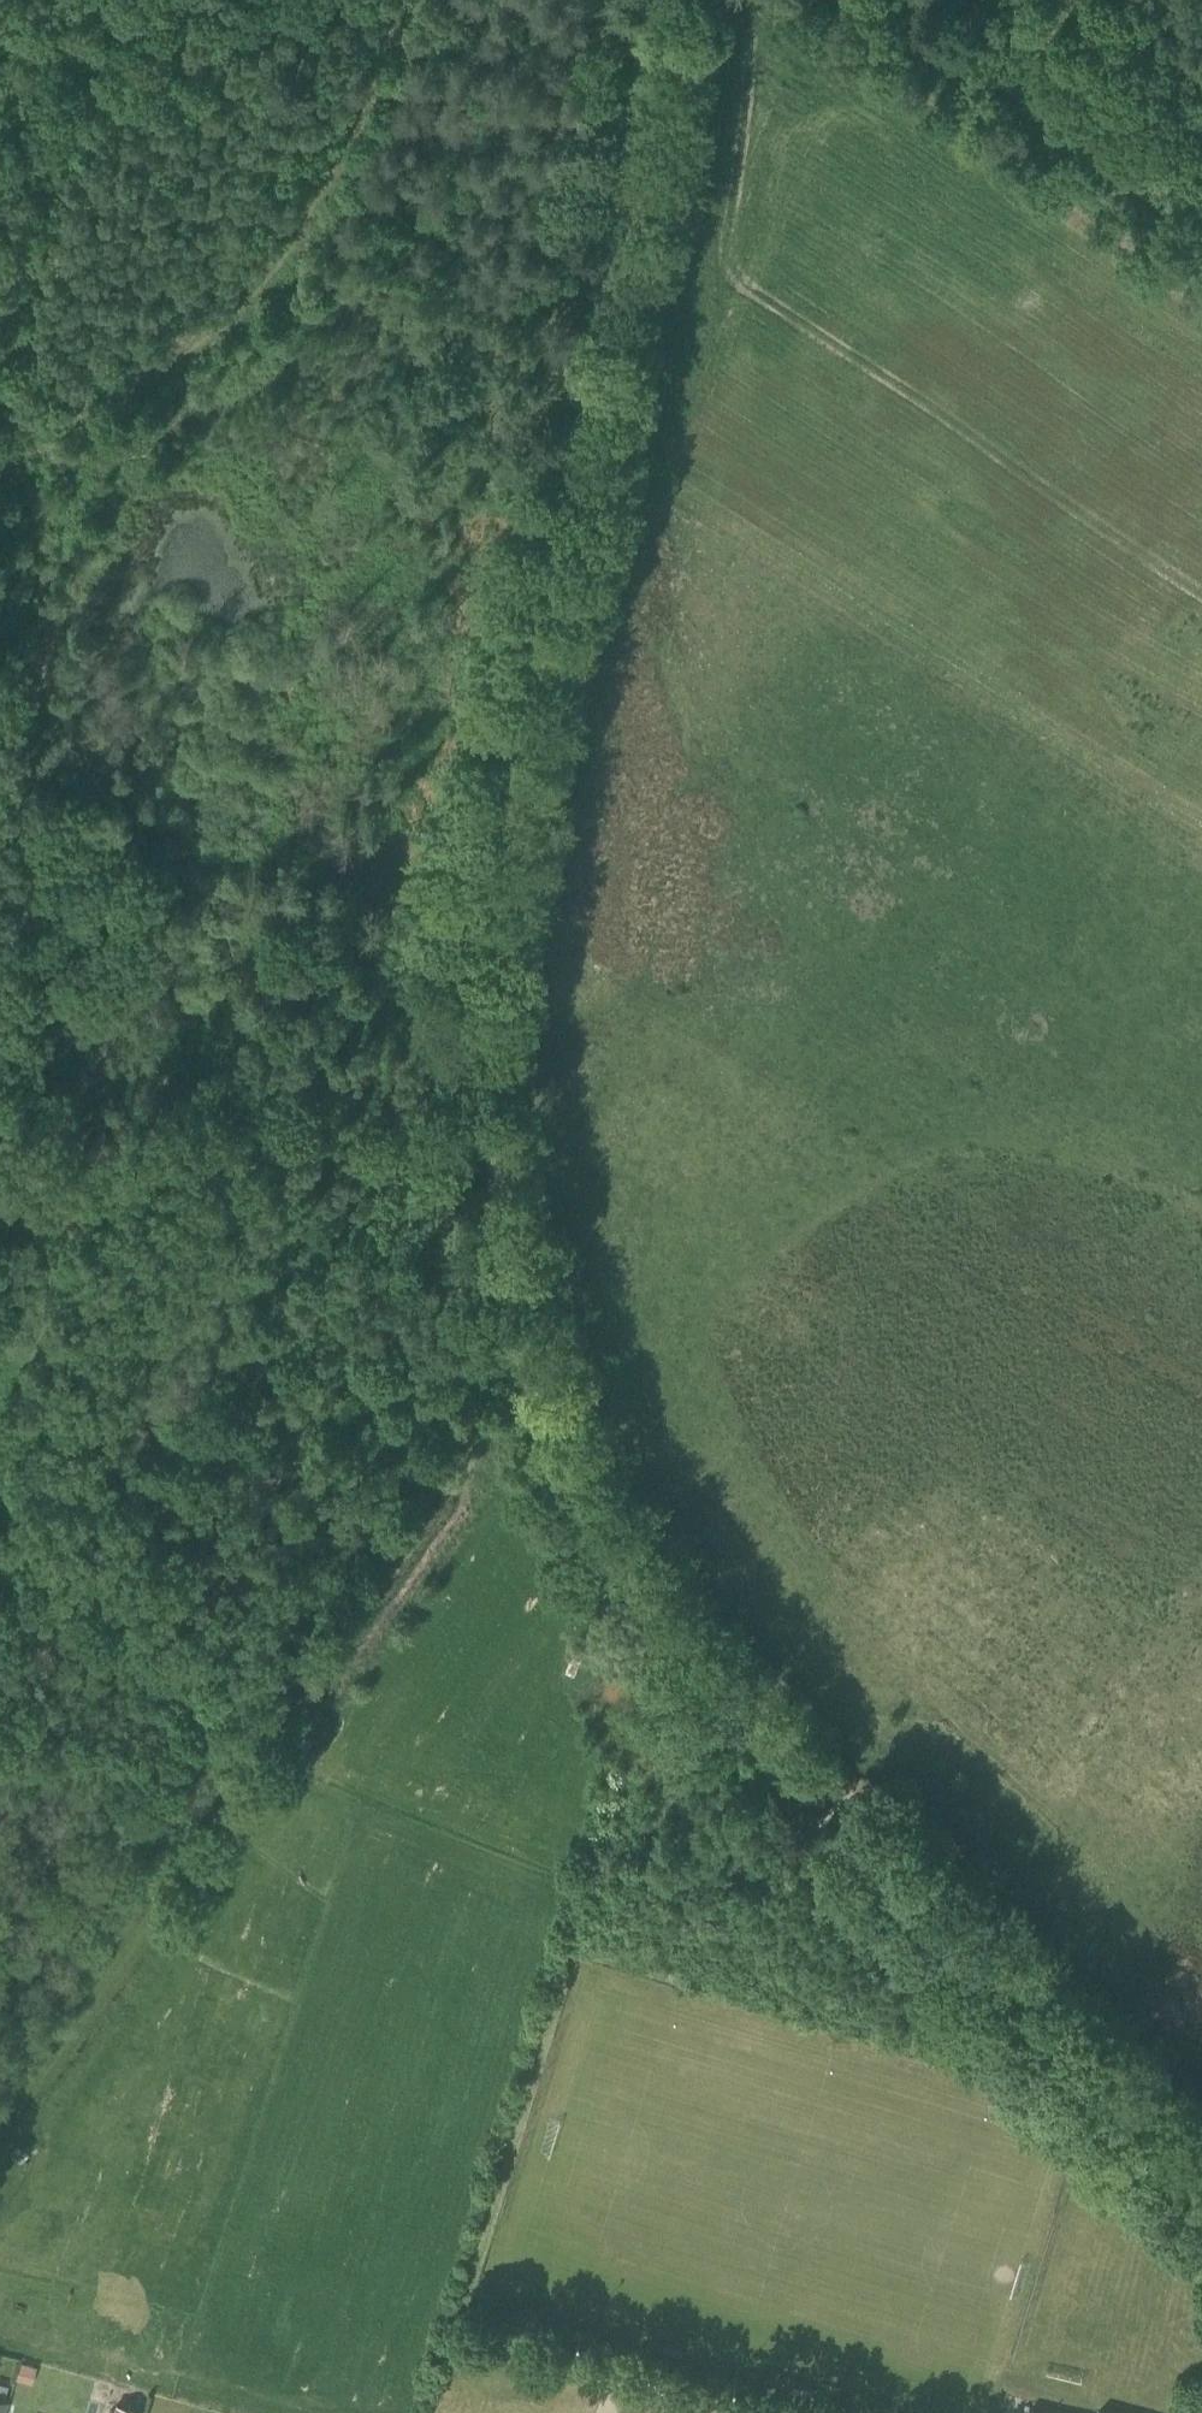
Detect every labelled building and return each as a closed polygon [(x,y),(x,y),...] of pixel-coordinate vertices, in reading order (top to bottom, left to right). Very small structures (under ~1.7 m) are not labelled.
[(32,2383),(37,2365),(21,2360),(16,2378),(32,2383)] [(7,2389),(11,2372),(0,2369),(0,2387),(7,2389)]
